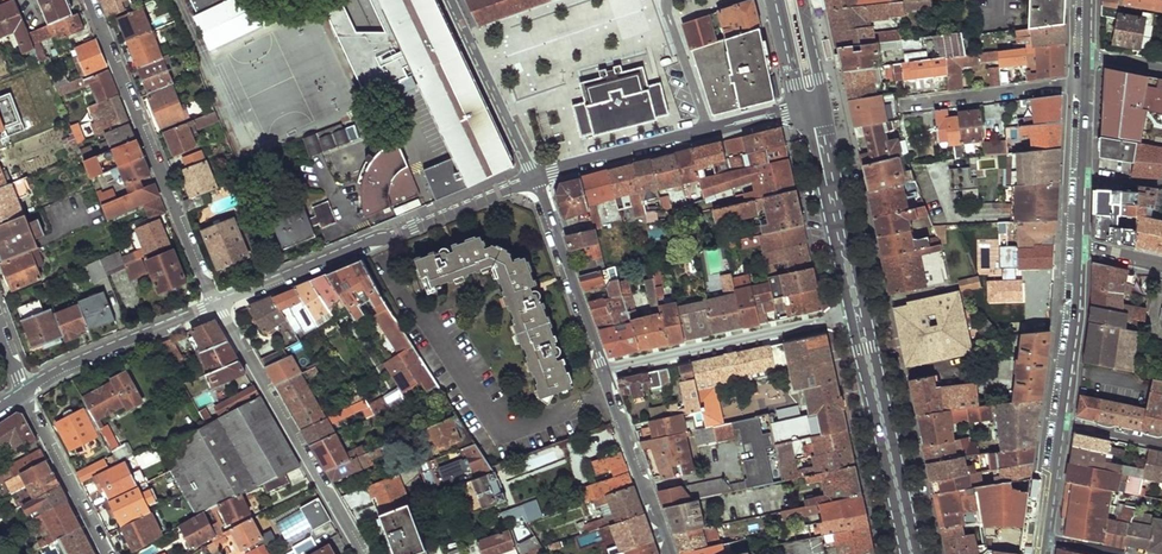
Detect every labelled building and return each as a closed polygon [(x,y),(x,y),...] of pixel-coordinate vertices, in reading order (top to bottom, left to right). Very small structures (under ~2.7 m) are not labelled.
[(0,7),(0,36),(18,28),(27,51),(35,47),(30,34),(16,0),(4,0),(6,5),(0,7)] [(52,24),(74,15),(68,0),(41,0),(52,24)] [(106,8),(109,17),(132,8),(129,0),(102,0),(106,8)] [(199,10),(194,12),(212,50),(270,22),(259,0),(194,0),(199,10)] [(383,101),(414,86),(410,77),(416,74),(395,31),(358,31),(343,0),(323,0),(367,96),(378,91),(383,101)] [(395,31),(416,74),(455,158),(424,171),(437,201),(469,188),(515,166),(437,0),(381,0),(395,31)] [(554,0),(468,0),(479,29),(554,0)] [(894,3),(893,0),(857,0),(856,0),(827,0),(829,10),(894,3)] [(1028,29),(1065,24),(1066,0),(1030,0),(1028,29)] [(1123,3),(1161,11),(1161,0),(1123,0),(1123,3)] [(754,1),(683,22),(692,49),(760,27),(754,1)] [(903,2),(904,11),(913,10),(912,1),(903,2)] [(834,32),(837,47),(895,40),(894,32),(875,35),(874,26),(862,27),(861,20),(905,16),(904,11),(903,2),(894,3),(829,10),(834,32)] [(1118,19),(1114,44),(1139,49),(1137,55),(1145,57),(1152,19),(1153,15),(1143,13),(1142,18),(1120,14),(1121,9),(1116,8),(1102,5),(1102,16),(1118,19)] [(143,9),(119,18),(129,41),(152,31),(143,9)] [(74,15),(52,24),(40,30),(44,39),(58,33),(61,38),(85,27),(79,13),(74,15)] [(1020,35),(1020,38),(1032,36),(1033,48),(1064,44),(1065,33),(1065,24),(1028,29),(1015,31),(1016,35),(1020,35)] [(760,27),(692,49),(713,116),(736,111),(776,100),(760,27)] [(40,30),(30,34),(35,47),(41,63),(46,61),(45,60),(47,59),(39,41),(44,39),(40,30)] [(152,31),(129,41),(140,67),(163,57),(152,31)] [(938,35),(942,59),(944,59),(968,56),(965,32),(938,35)] [(904,39),(905,49),(923,47),(922,37),(904,39)] [(84,74),(107,65),(102,53),(96,39),(77,48),(80,55),(77,56),(84,74)] [(840,59),(843,72),(873,68),(882,67),(880,52),(905,49),(904,39),(895,40),(837,47),(840,59)] [(1036,53),(1037,75),(1027,77),(1028,82),(1063,77),(1064,57),(1064,44),(1033,48),(1025,49),(1026,58),(1034,57),(1034,53),(1036,53)] [(997,52),(998,60),(999,67),(1006,66),(1022,64),(1022,70),(1027,69),(1026,58),(1025,49),(997,52)] [(944,59),(946,74),(949,92),(962,90),(959,67),(978,65),(978,62),(998,60),(997,52),(968,56),(944,59)] [(906,55),(907,64),(929,61),(928,53),(906,55)] [(163,57),(140,67),(151,94),(175,84),(164,61),(170,58),(169,55),(163,57)] [(53,66),(50,57),(47,59),(45,60),(46,61),(46,63),(48,67),(53,66)] [(900,64),(901,72),(910,71),(911,75),(908,76),(908,79),(946,74),(944,59),(942,59),(929,61),(907,64),(900,64)] [(602,76),(624,71),(622,64),(615,66),(616,69),(608,71),(608,68),(600,70),(602,76)] [(892,65),(894,81),(903,80),(901,72),(900,64),(892,65)] [(602,76),(580,82),(585,101),(573,104),(582,136),(594,133),(595,136),(657,120),(656,117),(670,114),(661,81),(648,84),(643,65),(624,71),(602,76)] [(884,67),(886,82),(894,81),(892,65),(884,67)] [(1000,72),(1002,85),(1008,84),(1006,66),(999,67),(1000,72)] [(882,67),(873,68),(876,84),(879,83),(886,82),(884,67),(882,67)] [(844,80),(846,88),(876,84),(873,68),(843,72),(844,80)] [(109,70),(84,80),(82,77),(69,83),(56,88),(60,96),(91,83),(99,102),(118,94),(114,83),(109,70)] [(989,73),(991,87),(1002,85),(1000,72),(989,73)] [(56,88),(69,83),(66,75),(53,80),(56,88)] [(1104,92),(1096,92),(1097,76),(1088,75),(1087,98),(1097,99),(1097,100),(1104,100),(1104,92)] [(903,82),(905,97),(915,96),(913,81),(903,82)] [(847,93),(849,100),(880,95),(879,83),(876,84),(846,88),(847,93)] [(23,130),(9,93),(0,97),(0,138),(23,130)] [(852,115),(855,127),(893,120),(896,120),(899,120),(896,93),(880,95),(849,100),(852,115)] [(118,94),(99,102),(96,103),(100,112),(107,109),(111,118),(103,121),(108,132),(111,130),(130,122),(125,109),(118,94)] [(177,95),(155,104),(157,108),(154,109),(162,129),(189,117),(188,113),(185,115),(177,95)] [(1032,107),(1033,117),(1016,119),(1017,126),(1020,126),(1061,121),(1062,109),(1062,95),(1020,100),(1021,109),(1032,107)] [(209,99),(203,102),(208,115),(214,112),(209,99)] [(991,104),(994,129),(1006,128),(1003,102),(991,104)] [(983,141),(985,156),(1009,154),(1008,146),(1006,128),(994,129),(991,104),(979,105),(980,111),(983,141)] [(935,111),(938,141),(949,140),(950,145),(954,145),(955,159),(963,158),(961,144),(958,117),(947,119),(947,109),(935,111)] [(958,117),(961,144),(983,141),(980,111),(958,114),(958,117)] [(208,115),(166,132),(176,156),(196,148),(188,127),(193,125),(197,129),(213,122),(216,130),(222,127),(215,112),(214,112),(208,115)] [(861,156),(869,192),(903,184),(917,181),(912,169),(902,171),(900,156),(902,156),(898,139),(888,141),(885,131),(895,130),(894,124),(893,120),(855,127),(857,137),(868,135),(872,153),(861,156)] [(1032,134),(1034,151),(1060,148),(1060,134),(1061,121),(1020,126),(1022,135),(1032,134)] [(130,122),(111,130),(117,147),(137,139),(133,130),(130,122)] [(78,123),(71,126),(79,144),(85,141),(78,123)] [(317,134),(304,139),(310,157),(359,138),(354,125),(318,138),(317,134)] [(727,140),(732,158),(786,145),(784,135),(782,126),(766,130),(741,137),(727,140)] [(1147,145),(1161,147),(1161,128),(1161,129),(1149,126),(1147,145)] [(1101,150),(1108,158),(1135,162),(1138,143),(1139,141),(1102,136),(1101,150)] [(96,157),(85,161),(92,178),(103,173),(98,163),(117,155),(121,165),(143,155),(140,147),(137,139),(117,147),(96,157)] [(376,156),(371,163),(375,166),(385,154),(400,146),(398,140),(391,143),(383,149),(376,156)] [(693,149),(698,170),(712,167),(711,164),(727,159),(722,142),(711,144),(693,149)] [(1133,175),(1161,177),(1161,147),(1147,145),(1138,143),(1135,162),(1133,175)] [(92,145),(81,150),(83,155),(85,161),(96,157),(92,145)] [(712,167),(714,177),(789,159),(788,153),(786,145),(732,158),(727,159),(711,164),(712,167)] [(1008,146),(1009,154),(1016,153),(1022,152),(1022,145),(1008,146)] [(409,166),(400,146),(385,154),(375,166),(371,163),(367,161),(363,167),(361,172),(359,177),(358,183),(362,183),(362,187),(361,197),(362,209),(365,217),(391,206),(390,203),(390,200),(389,197),(389,195),(389,189),(390,186),(391,183),(392,181),(394,178),(396,176),(398,173),(400,172),(402,170),(404,168),(407,167),(409,166)] [(1017,184),(1022,185),(1058,181),(1059,164),(1060,148),(1034,151),(1022,152),(1016,153),(1017,184)] [(676,154),(683,185),(695,181),(699,196),(693,197),(695,203),(705,198),(704,195),(700,180),(698,170),(693,149),(682,152),(676,154)] [(233,153),(228,155),(233,168),(238,166),(233,153)] [(651,160),(659,196),(662,209),(663,212),(669,210),(664,189),(683,185),(676,154),(664,157),(651,160)] [(143,155),(121,165),(120,165),(128,184),(140,179),(152,175),(148,165),(143,155)] [(980,169),(998,168),(997,158),(979,159),(980,169)] [(757,178),(760,190),(746,193),(748,201),(796,190),(792,173),(789,159),(714,177),(700,180),(704,195),(757,178)] [(1098,159),(1096,167),(1121,170),(1122,163),(1098,159)] [(636,164),(643,200),(659,196),(651,160),(643,162),(636,164)] [(205,161),(182,171),(193,198),(202,195),(216,189),(205,161)] [(610,171),(616,197),(631,194),(637,217),(641,216),(644,225),(662,220),(659,212),(646,211),(645,207),(643,200),(636,164),(622,168),(610,171)] [(412,174),(409,166),(407,167),(404,168),(402,170),(400,172),(398,173),(396,176),(394,178),(392,181),(391,183),(390,186),(389,189),(389,195),(389,197),(390,200),(390,203),(391,206),(400,203),(399,200),(398,197),(398,195),(398,192),(399,190),(399,188),(401,185),(402,183),(403,182),(404,179),(406,178),(408,176),(410,175),(412,174)] [(970,168),(952,167),(950,195),(977,196),(978,177),(970,177),(970,168)] [(582,178),(591,209),(597,229),(603,227),(596,202),(616,197),(610,171),(595,175),(582,178)] [(399,200),(400,203),(421,194),(412,174),(410,175),(408,176),(406,178),(404,179),(403,182),(402,183),(401,185),(399,188),(399,190),(398,192),(398,195),(398,197),(399,200)] [(0,187),(0,225),(25,215),(18,199),(29,194),(23,178),(8,184),(0,187)] [(243,178),(233,182),(236,188),(245,184),(243,178)] [(564,214),(565,218),(591,209),(582,178),(561,184),(557,195),(564,214)] [(140,179),(128,184),(131,193),(144,187),(140,179)] [(1022,185),(1023,214),(1023,220),(1056,220),(1057,200),(1058,181),(1022,185)] [(131,193),(117,199),(103,205),(109,222),(113,220),(112,216),(160,196),(159,193),(155,183),(144,187),(131,193)] [(873,210),(875,218),(927,206),(919,188),(916,190),(921,203),(908,206),(903,184),(869,192),(873,210)] [(1138,191),(1137,206),(1147,208),(1154,209),(1158,188),(1138,186),(1138,191)] [(1097,189),(1096,214),(1137,218),(1137,206),(1138,191),(1097,189)] [(113,190),(103,194),(102,190),(98,191),(103,205),(117,199),(113,190)] [(772,210),(774,222),(726,233),(728,242),(741,238),(760,234),(804,225),(800,208),(796,190),(748,201),(714,209),(718,223),(772,210)] [(676,192),(677,205),(684,204),(684,192),(676,192)] [(193,198),(185,201),(190,213),(206,206),(202,195),(193,198)] [(167,212),(161,198),(144,204),(150,219),(167,212)] [(329,202),(313,208),(317,216),(320,224),(322,229),(338,223),(329,202)] [(303,205),(268,220),(281,251),(316,236),(313,227),(309,219),(303,205)] [(878,231),(879,236),(908,231),(905,220),(930,214),(927,206),(875,218),(878,229),(878,231)] [(1135,246),(1161,252),(1161,220),(1147,216),(1147,214),(1147,208),(1137,206),(1137,218),(1135,246)] [(0,225),(0,247),(1,248),(12,243),(14,249),(38,239),(48,235),(41,219),(32,223),(28,214),(25,215),(0,225)] [(1096,214),(1095,237),(1116,242),(1135,246),(1137,218),(1096,214)] [(320,224),(317,216),(309,219),(313,227),(320,224)] [(161,218),(137,228),(145,248),(124,257),(127,264),(143,257),(172,245),(161,218)] [(234,220),(203,232),(218,269),(249,256),(234,220)] [(1018,227),(1019,245),(1055,244),(1055,234),(1056,220),(1023,220),(1000,220),(1000,227),(1018,227)] [(761,241),(763,254),(808,244),(806,236),(804,225),(760,234),(761,241)] [(577,265),(580,275),(608,269),(597,229),(566,235),(568,243),(571,249),(581,246),(592,244),(596,260),(589,262),(577,265)] [(882,248),(884,257),(941,244),(939,237),(914,243),(913,239),(916,238),(915,234),(912,234),(911,230),(908,231),(879,236),(882,248)] [(669,235),(671,247),(681,245),(679,233),(669,235)] [(741,238),(743,245),(761,241),(760,234),(741,238)] [(417,269),(420,277),(422,276),(426,289),(435,285),(436,290),(442,288),(440,284),(449,281),(450,283),(468,276),(467,275),(477,271),(478,273),(495,266),(500,282),(502,286),(504,285),(506,291),(505,292),(511,312),(513,311),(515,319),(514,319),(520,332),(518,333),(523,348),(525,348),(528,356),(526,357),(528,363),(530,362),(533,369),(531,370),(533,376),(534,375),(537,382),(535,383),(541,399),(551,403),(556,393),(565,389),(566,391),(571,389),(570,388),(575,386),(573,383),(575,381),(572,375),(571,376),(568,368),(570,368),(568,362),(566,363),(560,347),(562,346),(560,339),(558,340),(554,331),(556,330),(552,320),(550,320),(548,313),(550,313),(547,305),(545,306),(542,296),(539,290),(541,289),(539,283),(537,284),(535,276),(536,276),(532,265),(531,266),(529,261),(524,263),(524,261),(518,263),(519,265),(516,265),(514,261),(514,257),(508,254),(507,252),(498,247),(496,249),(487,245),(486,248),(482,250),(481,248),(482,247),(480,241),(479,241),(477,237),(473,239),(472,236),(461,241),(462,243),(456,245),(455,243),(450,245),(450,247),(433,253),(432,252),(427,254),(427,256),(420,258),(419,256),(415,258),(419,268),(417,269)] [(3,261),(41,245),(38,239),(14,249),(12,243),(1,248),(0,247),(0,255),(3,261)] [(596,260),(592,244),(581,246),(583,253),(587,252),(589,262),(596,260)] [(763,254),(768,277),(813,268),(811,259),(808,244),(763,254)] [(888,279),(892,294),(945,283),(940,260),(947,257),(941,244),(884,257),(888,279)] [(1019,245),(1020,267),(1054,266),(1054,261),(1055,244),(1019,245)] [(121,250),(101,259),(108,274),(128,266),(127,264),(124,257),(121,250)] [(175,250),(148,261),(161,292),(188,281),(175,250)] [(32,252),(3,264),(14,290),(44,278),(32,252)] [(143,257),(127,264),(128,266),(131,275),(148,268),(143,257)] [(101,259),(84,266),(95,283),(101,277),(108,274),(101,259)] [(327,274),(350,309),(360,324),(367,319),(358,304),(371,296),(385,316),(380,319),(402,353),(385,362),(401,387),(410,401),(442,387),(406,333),(385,301),(362,260),(344,267),(327,274)] [(1095,276),(1094,287),(1133,294),(1136,275),(1127,273),(1128,270),(1099,263),(1095,268),(1095,276)] [(651,271),(668,344),(685,340),(677,306),(666,309),(661,287),(663,286),(659,266),(650,268),(651,271)] [(610,268),(608,269),(580,275),(583,283),(587,292),(607,288),(611,283),(613,280),(610,268)] [(610,268),(613,280),(611,283),(619,281),(615,268),(610,268)] [(770,283),(773,298),(785,295),(818,289),(816,280),(813,268),(768,277),(770,283)] [(632,324),(641,350),(656,346),(668,344),(651,271),(648,272),(649,280),(644,281),(651,314),(641,317),(628,279),(619,282),(632,324)] [(311,281),(332,309),(335,314),(344,308),(346,311),(350,309),(327,274),(320,277),(311,281)] [(979,275),(959,280),(961,292),(965,291),(984,288),(979,275)] [(752,287),(750,276),(744,277),(744,276),(733,278),(744,327),(760,324),(752,287)] [(728,295),(708,299),(715,333),(744,327),(733,278),(732,277),(724,279),(726,290),(727,290),(728,295)] [(1000,284),(1002,293),(1002,296),(1007,295),(1012,294),(1022,292),(1020,279),(1000,284)] [(295,287),(312,314),(316,320),(332,309),(311,281),(304,284),(295,287)] [(595,315),(601,331),(632,324),(619,282),(619,281),(611,283),(607,288),(608,291),(595,294),(589,298),(595,315)] [(752,287),(760,324),(769,322),(763,300),(767,299),(769,311),(775,310),(773,298),(770,283),(752,287)] [(986,287),(988,296),(1002,293),(1000,284),(986,287)] [(273,297),(286,318),(293,313),(291,309),(300,303),(303,309),(299,311),(303,319),(312,314),(295,287),(286,291),(273,297)] [(1094,296),(1094,305),(1127,312),(1126,317),(1141,320),(1146,321),(1148,311),(1131,307),(1133,294),(1094,287),(1094,296)] [(785,295),(789,317),(803,314),(823,310),(820,299),(818,289),(785,295)] [(106,291),(80,301),(82,304),(91,326),(92,330),(117,320),(106,291)] [(895,308),(907,365),(973,352),(972,343),(990,341),(991,337),(989,337),(987,335),(978,327),(965,291),(961,292),(909,303),(909,305),(895,308)] [(249,306),(266,332),(287,319),(286,318),(273,297),(260,302),(249,306)] [(50,309),(44,311),(40,300),(20,308),(31,336),(27,337),(31,349),(44,344),(46,348),(64,341),(50,309)] [(708,300),(677,306),(685,340),(715,333),(708,300)] [(82,304),(56,314),(66,340),(85,333),(84,329),(91,326),(82,304)] [(1087,355),(1086,362),(1134,371),(1141,320),(1126,317),(1127,312),(1094,305),(1087,355)] [(978,327),(987,335),(994,328),(986,319),(978,327)] [(192,330),(205,351),(229,341),(216,320),(201,326),(192,330)] [(606,345),(610,356),(624,353),(641,350),(632,324),(601,331),(606,345)] [(1017,360),(1015,372),(1019,372),(1015,402),(1041,399),(1046,367),(1051,330),(1023,333),(1020,361),(1017,360)] [(693,363),(705,408),(710,427),(729,423),(719,384),(790,369),(794,387),(803,385),(810,415),(775,423),(778,443),(793,440),(815,435),(848,428),(827,333),(693,363)] [(160,343),(172,364),(184,359),(171,338),(160,343)] [(202,352),(211,372),(239,359),(229,341),(205,351),(202,352)] [(202,352),(197,354),(204,369),(181,380),(184,384),(191,380),(206,374),(211,372),(202,352)] [(295,365),(299,374),(316,366),(311,357),(295,365)] [(206,374),(213,386),(246,372),(239,359),(211,372),(206,374)] [(680,377),(687,408),(680,409),(678,402),(668,404),(668,406),(670,416),(681,414),(705,408),(693,363),(681,365),(684,377),(680,377)] [(278,384),(303,428),(327,417),(308,383),(321,377),(316,366),(299,374),(278,384)] [(660,370),(663,386),(672,384),(668,368),(660,370)] [(645,396),(644,390),(660,386),(656,371),(618,379),(621,387),(623,394),(632,392),(633,398),(645,396)] [(84,399),(88,406),(100,428),(103,426),(100,418),(125,404),(128,410),(143,402),(126,372),(112,379),(114,383),(84,399)] [(911,380),(918,413),(950,410),(954,409),(969,408),(981,406),(978,383),(940,387),(937,387),(935,381),(934,375),(911,380)] [(1151,392),(1161,395),(1161,380),(1153,378),(1151,392)] [(184,384),(192,398),(199,394),(191,380),(184,384)] [(255,385),(217,406),(221,414),(259,393),(255,385)] [(401,387),(386,396),(394,408),(410,401),(401,387)] [(1149,401),(1160,403),(1161,395),(1151,392),(1149,401)] [(344,403),(347,408),(367,399),(363,393),(344,403)] [(1081,395),(1078,415),(1090,417),(1099,419),(1103,400),(1081,395)] [(159,450),(196,515),(203,510),(210,507),(241,493),(264,483),(287,473),(301,466),(260,396),(214,421),(207,424),(159,450)] [(370,404),(378,415),(394,408),(386,396),(370,404)] [(303,428),(312,443),(336,433),(331,425),(352,415),(351,413),(370,404),(367,399),(347,408),(327,417),(303,428)] [(996,407),(1004,451),(1035,447),(1038,423),(1041,399),(1015,402),(981,406),(969,408),(971,413),(972,419),(993,417),(991,407),(996,407)] [(1103,400),(1099,419),(1117,423),(1143,429),(1147,409),(1103,400)] [(1143,429),(1161,433),(1161,403),(1160,403),(1149,401),(1147,409),(1143,429)] [(57,422),(71,449),(97,435),(95,431),(100,428),(88,406),(57,422)] [(652,410),(654,420),(670,416),(668,406),(652,410)] [(200,412),(207,424),(214,421),(206,408),(200,412)] [(954,409),(954,414),(957,416),(962,416),(963,414),(971,413),(969,408),(954,409)] [(918,413),(925,445),(955,440),(950,410),(918,413)] [(4,457),(37,440),(31,428),(23,415),(18,411),(0,423),(0,450),(4,457)] [(653,448),(664,477),(676,475),(674,465),(680,463),(683,473),(694,471),(690,437),(699,434),(702,445),(757,433),(760,457),(749,459),(752,487),(784,480),(781,461),(778,443),(775,423),(774,413),(729,423),(710,427),(698,430),(654,439),(644,441),(641,442),(643,450),(653,448)] [(654,439),(698,430),(696,421),(684,424),(681,414),(670,416),(654,420),(650,420),(651,425),(654,439)] [(427,428),(436,451),(458,443),(461,450),(466,448),(477,444),(475,441),(459,415),(427,428)] [(100,428),(112,449),(126,441),(114,421),(103,426),(100,428)] [(651,425),(641,427),(644,441),(654,439),(651,425)] [(807,445),(809,456),(819,454),(852,447),(848,428),(815,435),(817,443),(807,445)] [(312,443),(328,470),(379,448),(376,441),(348,453),(336,433),(312,443)] [(1073,445),(1106,452),(1125,456),(1127,444),(1118,442),(1117,448),(1109,447),(1110,440),(1099,438),(1075,433),(1073,445)] [(925,445),(929,462),(967,457),(964,443),(964,439),(955,440),(925,445)] [(778,443),(781,461),(796,458),(793,440),(778,443)] [(112,449),(119,463),(134,456),(126,441),(112,449)] [(328,470),(334,481),(374,465),(372,457),(391,449),(389,444),(379,448),(328,470)] [(466,448),(479,480),(496,473),(492,468),(477,444),(466,448)] [(1073,445),(1071,462),(1130,474),(1128,483),(1126,491),(1140,494),(1144,477),(1146,469),(1123,465),(1104,461),(1106,452),(1073,445)] [(781,461),(784,480),(806,476),(857,465),(852,447),(819,454),(821,465),(797,470),(796,458),(781,461)] [(990,453),(991,464),(980,466),(978,455),(967,457),(929,462),(933,480),(982,471),(985,471),(989,470),(995,469),(1033,462),(1034,455),(1035,447),(1004,451),(990,453)] [(8,467),(10,471),(13,476),(47,459),(42,449),(8,467)] [(1146,469),(1144,477),(1161,481),(1161,451),(1150,449),(1146,469)] [(593,462),(598,474),(604,472),(626,464),(621,452),(593,462)] [(1106,452),(1104,461),(1123,465),(1125,456),(1106,452)] [(47,459),(13,476),(2,482),(5,488),(24,478),(28,484),(53,471),(50,465),(47,459)] [(99,475),(110,499),(136,485),(125,462),(99,475)] [(995,469),(997,483),(1031,477),(1032,472),(1033,462),(995,469)] [(1069,473),(1068,482),(1073,483),(1112,490),(1117,491),(1119,481),(1128,483),(1130,474),(1071,462),(1069,473)] [(502,464),(492,468),(496,473),(504,470),(502,464)] [(626,464),(604,472),(607,480),(629,472),(627,468),(626,464)] [(823,480),(825,495),(805,499),(807,506),(863,494),(857,465),(806,476),(807,483),(823,480)] [(77,473),(82,482),(89,479),(84,470),(77,473)] [(2,482),(13,476),(10,471),(0,476),(0,483),(2,482)] [(28,484),(31,490),(20,495),(22,497),(15,500),(18,506),(23,504),(60,485),(57,478),(53,471),(28,484)] [(933,480),(936,493),(976,486),(984,485),(982,471),(933,480)] [(592,486),(596,499),(634,485),(629,472),(607,480),(592,486)] [(264,483),(268,492),(290,481),(287,473),(264,483)] [(474,482),(484,510),(506,502),(504,495),(500,496),(496,482),(499,481),(496,473),(479,480),(474,482)] [(379,496),(386,514),(411,505),(399,474),(370,486),(374,497),(379,496)] [(981,521),(985,545),(987,553),(988,553),(991,552),(994,550),(999,550),(1020,553),(1021,553),(1026,513),(1031,477),(997,483),(996,483),(987,485),(984,485),(976,486),(981,521)] [(661,498),(664,505),(691,500),(747,488),(746,482),(729,485),(723,478),(682,487),(681,485),(658,490),(661,498)] [(1069,509),(1065,535),(1125,546),(1125,544),(1129,525),(1131,526),(1132,520),(1135,518),(1137,509),(1138,504),(1128,502),(1124,518),(1118,516),(1116,522),(1107,520),(1112,490),(1073,483),(1069,509)] [(23,504),(29,514),(40,509),(42,513),(68,499),(64,493),(60,485),(23,504)] [(596,507),(601,506),(606,520),(586,527),(584,522),(577,524),(581,535),(600,528),(643,512),(640,502),(634,485),(596,499),(593,500),(596,507)] [(596,499),(592,486),(578,491),(583,504),(593,500),(596,499)] [(936,493),(943,527),(964,524),(981,521),(976,486),(936,493)] [(111,501),(122,523),(149,510),(139,487),(111,501)] [(1126,491),(1125,497),(1139,500),(1140,494),(1126,491)] [(221,507),(230,523),(250,513),(241,493),(210,507),(212,510),(213,511),(221,507)] [(781,512),(783,523),(829,513),(830,520),(867,512),(863,494),(807,506),(781,512)] [(333,520),(320,498),(302,508),(315,530),(333,520)] [(45,520),(52,533),(37,541),(41,547),(62,536),(82,526),(75,514),(68,499),(42,513),(33,518),(36,524),(45,520)] [(669,521),(674,534),(702,528),(691,500),(664,505),(669,521)] [(528,525),(544,518),(537,501),(524,507),(523,506),(502,514),(505,525),(524,518),(528,525)] [(396,553),(417,553),(428,550),(411,505),(386,514),(381,516),(396,553)] [(181,523),(193,547),(211,537),(214,542),(215,541),(226,535),(223,531),(217,519),(210,523),(205,514),(212,510),(210,507),(203,510),(196,515),(181,523)] [(1154,515),(1154,512),(1137,509),(1135,518),(1132,520),(1131,526),(1129,525),(1125,544),(1147,548),(1147,549),(1161,553),(1161,516),(1154,515)] [(619,547),(608,552),(609,553),(617,553),(654,541),(650,530),(643,512),(600,528),(603,536),(614,532),(619,547)] [(819,523),(823,536),(825,535),(870,526),(867,512),(830,520),(819,523)] [(123,527),(135,550),(162,534),(151,513),(123,527)] [(246,553),(272,553),(267,544),(277,539),(272,530),(265,533),(266,536),(263,538),(262,535),(253,517),(223,531),(226,535),(215,541),(218,546),(229,539),(228,536),(235,533),(246,553)] [(949,553),(987,553),(985,545),(978,546),(976,534),(966,535),(964,524),(943,527),(949,553)] [(677,542),(681,553),(723,544),(717,525),(702,528),(674,534),(677,542)] [(785,530),(787,543),(811,538),(808,525),(785,530)] [(71,553),(95,553),(96,553),(89,540),(82,526),(62,536),(71,553)] [(870,526),(825,535),(827,541),(823,546),(825,553),(876,553),(870,526)] [(483,553),(500,553),(517,548),(511,532),(479,543),(483,553)] [(524,553),(527,553),(544,548),(536,536),(521,546),(524,553)] [(299,553),(303,553),(318,545),(313,537),(295,546),(299,553)] [(213,553),(217,553),(221,551),(218,546),(215,541),(214,542),(208,545),(213,553)] [(617,553),(658,553),(657,551),(654,541),(617,553)] [(731,549),(727,550),(726,543),(723,544),(681,553),(732,553),(731,549)] [(330,545),(314,553),(335,553),(330,545)]
